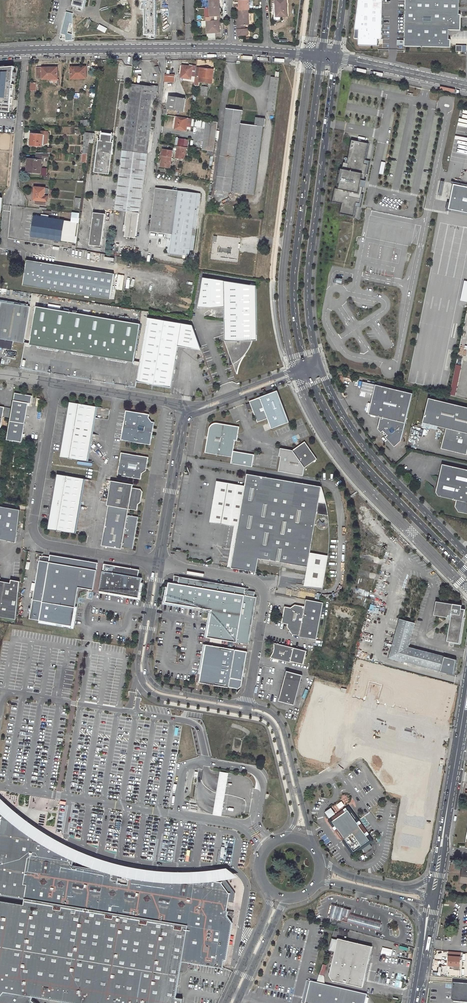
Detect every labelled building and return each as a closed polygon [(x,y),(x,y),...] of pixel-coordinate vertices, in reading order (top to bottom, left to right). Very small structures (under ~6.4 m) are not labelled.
[(74,7),(83,10),(85,0),(75,0),(74,7)] [(150,1),(143,1),(143,5),(142,10),(145,10),(145,36),(157,36),(157,0),(150,0),(150,1)] [(237,10),(248,9),(249,9),(249,7),(251,7),(252,6),(252,1),(251,0),(238,0),(239,6),(237,6),(237,10)] [(276,8),(278,8),(279,16),(287,16),(286,0),(276,0),(276,8)] [(352,44),(376,44),(376,0),(354,0),(352,44)] [(405,46),(450,47),(451,39),(449,39),(449,30),(461,30),(461,14),(459,14),(459,0),(406,0),(405,46)] [(213,16),(215,16),(218,16),(218,7),(208,8),(209,16),(204,16),(205,20),(212,20),(213,16)] [(236,25),(237,35),(248,35),(247,28),(245,28),(244,24),(248,24),(248,9),(237,10),(238,25),(236,25)] [(216,20),(212,20),(205,20),(205,33),(218,32),(218,20),(216,20)] [(180,78),(187,78),(194,80),(195,77),(196,67),(182,65),(180,78)] [(10,113),(11,106),(13,106),(14,98),(11,98),(12,90),(14,90),(15,86),(13,85),(14,73),(14,67),(8,68),(8,66),(0,67),(0,112),(10,113)] [(78,79),(78,78),(86,78),(86,67),(71,67),(71,79),(78,79)] [(195,77),(212,79),(213,70),(196,67),(195,77)] [(36,68),(36,78),(49,78),(50,80),(57,79),(57,68),(36,68)] [(279,78),(271,76),(267,111),(275,112),(279,78)] [(157,95),(157,87),(150,86),(149,87),(130,85),(114,210),(127,212),(125,227),(126,227),(125,237),(135,238),(139,214),(139,213),(155,94),(157,95)] [(186,99),(169,96),(167,109),(184,112),(186,99)] [(266,118),(256,117),(255,125),(240,123),(242,110),(227,108),(216,190),(253,195),(262,127),(264,127),(266,118)] [(176,117),(175,127),(180,128),(180,130),(185,130),(187,118),(176,117)] [(217,122),(207,121),(203,150),(213,152),(216,128),(217,122)] [(216,128),(213,152),(209,181),(207,195),(207,201),(210,202),(219,128),(216,128)] [(30,145),(42,146),(43,135),(32,134),(30,145)] [(113,135),(101,134),(100,141),(99,141),(95,173),(108,175),(113,143),(112,143),(112,141),(113,141),(112,137),(113,135)] [(186,140),(178,139),(177,146),(183,147),(183,144),(186,144),(186,140)] [(368,144),(352,140),(348,160),(347,163),(344,162),(338,189),(335,188),(332,201),(342,203),(340,213),(354,216),(356,202),(360,203),(363,187),(361,187),(362,183),(363,180),(364,180),(368,165),(364,164),(368,144)] [(163,149),(160,166),(170,168),(172,151),(163,149)] [(41,160),(31,159),(30,166),(28,166),(28,173),(40,174),(41,160)] [(453,184),(452,189),(456,190),(453,203),(450,202),(448,209),(466,213),(466,187),(453,184)] [(34,200),(44,201),(46,201),(47,188),(35,187),(34,200)] [(155,188),(149,232),(172,235),(178,191),(155,188)] [(172,235),(169,253),(188,256),(197,194),(178,191),(172,235)] [(98,213),(93,213),(89,245),(101,247),(105,214),(101,214),(98,213)] [(77,223),(33,216),(30,235),(74,243),(77,223)] [(213,235),(211,259),(237,262),(240,238),(213,235)] [(95,272),(27,261),(26,268),(23,270),(25,272),(23,286),(91,297),(95,272)] [(95,272),(91,297),(111,300),(115,275),(95,272)] [(198,309),(225,308),(225,322),(229,321),(230,352),(229,352),(234,366),(237,375),(238,370),(239,367),(240,363),(241,362),(244,357),(245,356),(248,351),(250,347),(252,341),(253,338),(254,333),(254,328),(255,321),(256,321),(256,286),(203,278),(198,309)] [(24,343),(31,307),(1,302),(0,307),(0,348),(12,350),(14,341),(24,343)] [(141,325),(36,307),(30,344),(39,345),(39,347),(56,350),(57,348),(74,351),(73,353),(91,356),(91,354),(108,357),(108,358),(126,361),(126,360),(135,361),(141,325)] [(191,347),(201,348),(192,326),(148,319),(137,383),(171,388),(176,361),(174,361),(175,357),(177,353),(179,351),(182,350),(185,348),(188,347),(190,347),(191,347)] [(454,395),(461,365),(456,364),(449,393),(454,395)] [(388,436),(386,438),(395,448),(402,442),(413,394),(376,385),(376,386),(364,383),(362,392),(374,395),(369,415),(381,418),(379,430),(382,433),(384,431),(385,433),(385,434),(385,435),(386,435),(387,435),(388,436)] [(289,422),(277,390),(249,401),(251,407),(257,422),(267,418),(271,428),(289,422)] [(7,439),(22,442),(28,403),(31,404),(32,396),(15,393),(7,439)] [(429,399),(424,423),(446,429),(442,449),(466,455),(466,408),(429,399)] [(72,401),(62,456),(88,460),(98,405),(72,401)] [(150,414),(126,410),(121,440),(151,445),(153,432),(152,432),(152,428),(154,428),(155,422),(152,422),(149,417),(150,414)] [(209,427),(208,429),(204,452),(231,457),(230,463),(251,467),(253,455),(232,451),(234,440),(236,441),(238,427),(216,423),(214,423),(213,423),(212,424),(211,424),(211,425),(210,425),(209,427)] [(281,449),(277,471),(302,476),(303,468),(316,459),(303,442),(291,450),(281,449)] [(117,475),(141,479),(142,473),(146,470),(149,457),(121,452),(117,475)] [(466,514),(466,470),(442,465),(437,487),(436,492),(439,496),(456,500),(455,507),(458,512),(466,514)] [(76,533),(85,478),(59,473),(49,528),(76,533)] [(231,567),(256,571),(258,557),(307,565),(310,552),(316,512),(322,513),(321,517),(319,517),(318,518),(316,519),(315,521),(315,522),(315,524),(317,527),(318,528),(320,529),(321,529),(323,529),(325,528),(327,527),(327,526),(328,524),(328,522),(327,520),(325,518),(324,517),(325,514),(328,514),(321,485),(246,473),(244,485),(237,526),(231,567)] [(128,509),(137,510),(138,504),(140,502),(142,491),(141,489),(132,487),(133,484),(111,480),(107,505),(108,505),(128,509)] [(244,485),(216,481),(209,522),(237,526),(244,485)] [(101,546),(121,549),(122,547),(132,549),(138,517),(127,515),(128,509),(108,505),(101,546)] [(23,509),(0,506),(0,538),(18,541),(20,531),(23,509)] [(307,565),(304,585),(322,588),(328,555),(310,552),(307,565)] [(29,618),(72,626),(75,610),(79,587),(93,589),(98,562),(50,554),(50,556),(43,555),(43,556),(40,555),(29,618)] [(100,590),(139,597),(142,577),(138,576),(139,569),(104,563),(100,590)] [(212,609),(207,637),(248,644),(256,596),(254,596),(255,591),(245,590),(245,587),(179,576),(178,583),(172,583),(168,582),(165,601),(212,609)] [(20,581),(11,580),(11,583),(0,581),(1,578),(0,577),(0,616),(16,619),(20,581)] [(315,639),(322,602),(305,599),(304,606),(294,604),(289,607),(284,606),(280,622),(286,623),(286,626),(290,633),(298,635),(298,636),(315,639)] [(436,601),(433,615),(447,617),(448,615),(450,616),(450,618),(446,641),(459,643),(464,609),(459,608),(459,605),(436,601)] [(400,620),(389,659),(441,673),(445,657),(409,647),(415,624),(400,620)] [(271,651),(269,657),(288,662),(289,660),(301,664),(305,651),(272,642),(272,648),(271,651)] [(199,683),(238,689),(242,685),(247,651),(206,644),(199,683)] [(457,660),(445,657),(441,673),(454,676),(457,660)] [(444,722),(453,688),(443,685),(442,692),(436,690),(438,683),(414,677),(413,681),(401,678),(402,674),(363,663),(354,697),(364,700),(364,697),(377,701),(377,704),(393,708),(394,706),(406,710),(405,712),(422,717),(423,714),(435,717),(434,719),(444,722)] [(301,674),(286,671),(278,701),(294,704),(301,674)] [(221,816),(228,773),(220,772),(213,815),(221,816)] [(3,803),(12,811),(11,821),(26,823),(38,831),(49,838),(67,848),(83,855),(102,863),(116,867),(134,871),(150,874),(162,876),(162,875),(181,877),(187,878),(192,879),(192,877),(204,878),(205,874),(224,878),(225,878),(232,878),(239,876),(227,868),(203,871),(179,871),(161,870),(137,867),(115,862),(93,855),(53,835),(44,830),(27,819),(17,810),(5,800),(0,795),(0,805),(3,803)] [(25,897),(23,906),(0,902),(0,1002),(35,1002),(31,1000),(32,996),(74,1002),(182,1002),(183,998),(179,998),(177,998),(176,997),(182,962),(222,969),(224,961),(230,924),(225,916),(225,911),(227,911),(229,902),(234,903),(236,893),(225,878),(224,878),(205,874),(204,878),(192,877),(192,879),(181,877),(162,875),(162,876),(150,874),(134,871),(116,867),(102,863),(83,855),(67,848),(49,838),(38,831),(26,823),(11,821),(12,811),(3,803),(0,805),(0,893),(25,897)] [(371,849),(372,849),(372,847),(366,837),(367,836),(354,818),(350,812),(347,808),(343,811),(342,810),(341,810),(329,818),(329,820),(332,825),(334,825),(337,829),(337,831),(342,838),(343,838),(352,852),(353,851),(354,853),(362,848),(366,854),(366,855),(369,853),(369,852),(368,851),(371,849)] [(461,865),(458,882),(466,883),(466,866),(461,865)] [(351,910),(330,904),(327,916),(379,931),(381,921),(350,912),(351,910)] [(230,924),(224,961),(226,961),(233,923),(228,915),(228,911),(227,911),(225,911),(225,916),(230,924)] [(371,946),(336,938),(328,975),(331,980),(361,987),(371,946)] [(450,965),(450,969),(460,969),(461,956),(449,955),(449,960),(448,965),(450,965)] [(367,995),(313,983),(309,982),(305,1001),(302,1000),(302,1001),(302,1002),(365,1002),(367,995)] [(454,983),(452,999),(454,1002),(466,1002),(466,984),(454,983)]
